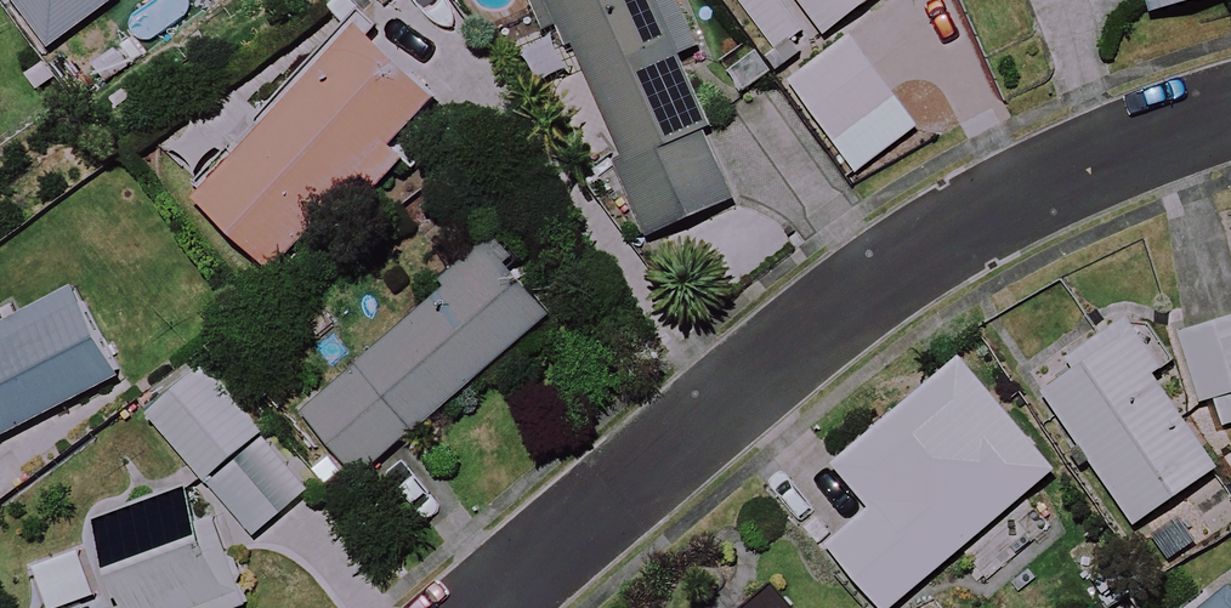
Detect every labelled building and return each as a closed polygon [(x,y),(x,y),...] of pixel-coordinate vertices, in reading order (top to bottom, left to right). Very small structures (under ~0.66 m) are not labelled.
[(52,44),(112,0),(20,0),(52,44)] [(653,0),(550,0),(648,234),(736,197),(653,0)] [(776,51),(806,29),(816,42),(871,0),(737,0),(776,51)] [(1150,13),(1196,0),(1147,0),(1150,13)] [(202,203),(281,274),(436,100),(357,29),(202,203)] [(851,37),(788,84),(856,176),(919,129),(851,37)] [(551,316),(489,242),(442,282),(449,290),(298,415),(353,481),(551,316)] [(73,289),(0,327),(0,435),(117,375),(73,289)] [(1174,337),(1213,433),(1230,425),(1230,314),(1174,337)] [(1162,367),(1129,317),(1037,379),(1135,524),(1217,468),(1153,373),(1162,367)] [(267,428),(208,355),(140,409),(200,483),(267,428)] [(991,393),(869,496),(877,505),(828,546),(881,607),(889,607),(1054,468),(991,393)] [(189,485),(100,522),(136,607),(234,607),(239,606),(189,485)] [(1191,607),(1230,607),(1230,579),(1191,607)]
